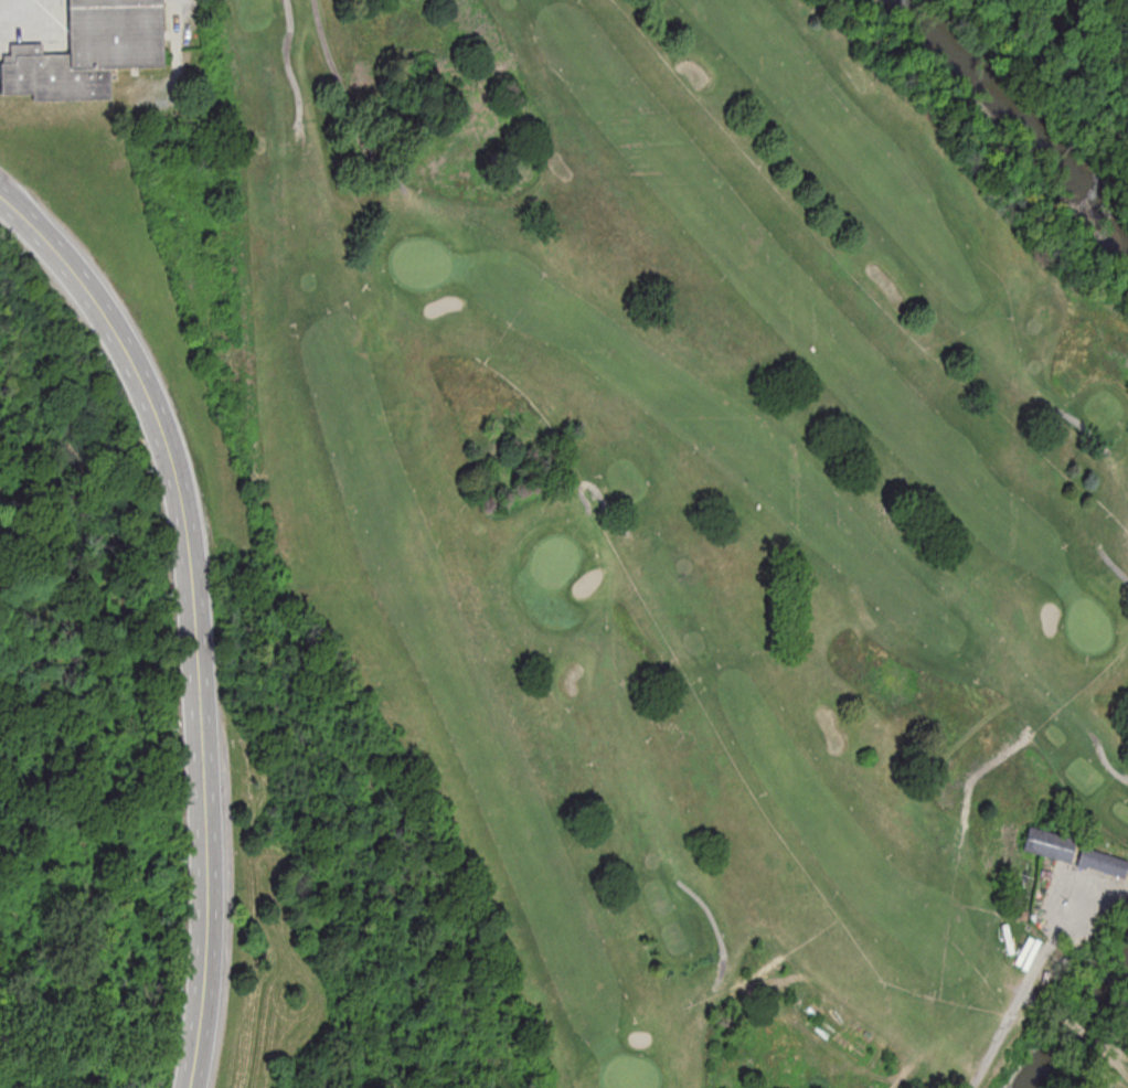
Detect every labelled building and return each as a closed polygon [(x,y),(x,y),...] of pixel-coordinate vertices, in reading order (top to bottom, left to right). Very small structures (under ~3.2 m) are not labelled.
[(1,98),(0,60),(10,60),(10,46),(42,46),(42,56),(71,55),(69,0),(163,0),(164,70),(109,71),(110,104),(33,106),(32,97),(1,98)] [(1023,826),(1070,839),(1064,862),(1017,850),(1023,826)] [(1075,845),(1122,860),(1117,876),(1082,865),(1081,870),(1068,866),(1075,845)] [(1022,910),(1020,920),(1011,919),(1013,909),(1022,910)]
